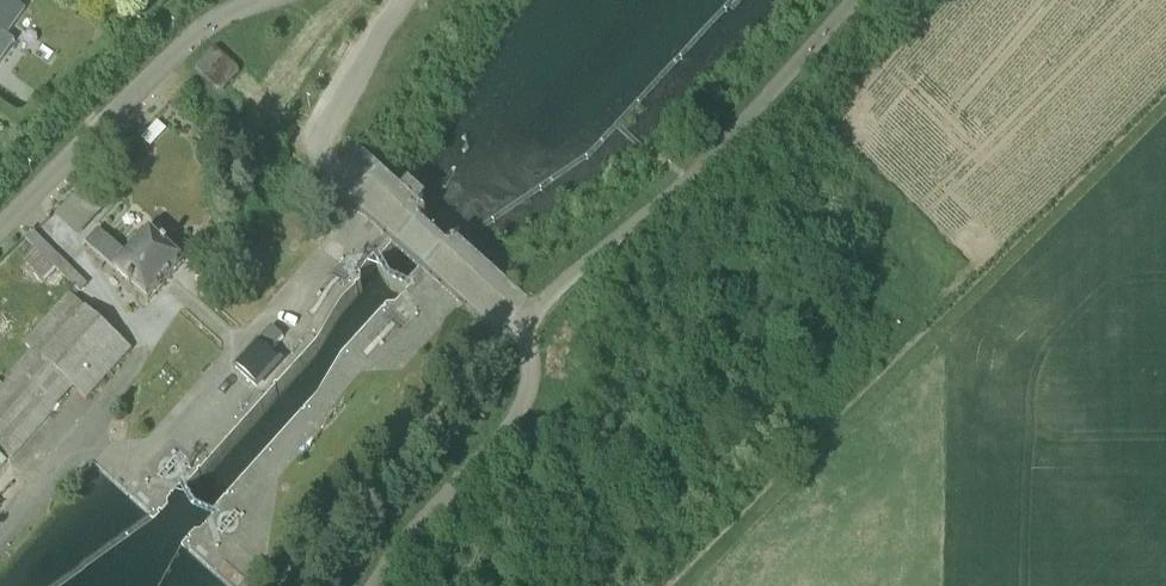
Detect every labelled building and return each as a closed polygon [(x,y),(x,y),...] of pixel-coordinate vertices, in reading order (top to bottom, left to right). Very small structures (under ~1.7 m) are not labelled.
[(13,43),(6,38),(25,11),(19,7),(24,0),(0,0),(0,64),(13,43)] [(240,78),(214,55),(195,77),(221,100),(240,78)] [(142,145),(151,154),(167,137),(158,129),(142,145)] [(87,189),(55,222),(78,244),(110,210),(87,189)] [(427,206),(418,199),(411,207),(421,214),(427,206)] [(32,236),(25,244),(34,253),(23,265),(46,287),(57,276),(80,297),(87,289),(32,236)] [(99,236),(86,250),(149,306),(185,269),(150,236),(128,260),(99,236)] [(131,355),(69,300),(0,375),(0,473),(73,393),(87,404),(131,355)] [(283,344),(273,334),(235,375),(255,393),(280,366),(270,356),(283,344)]
